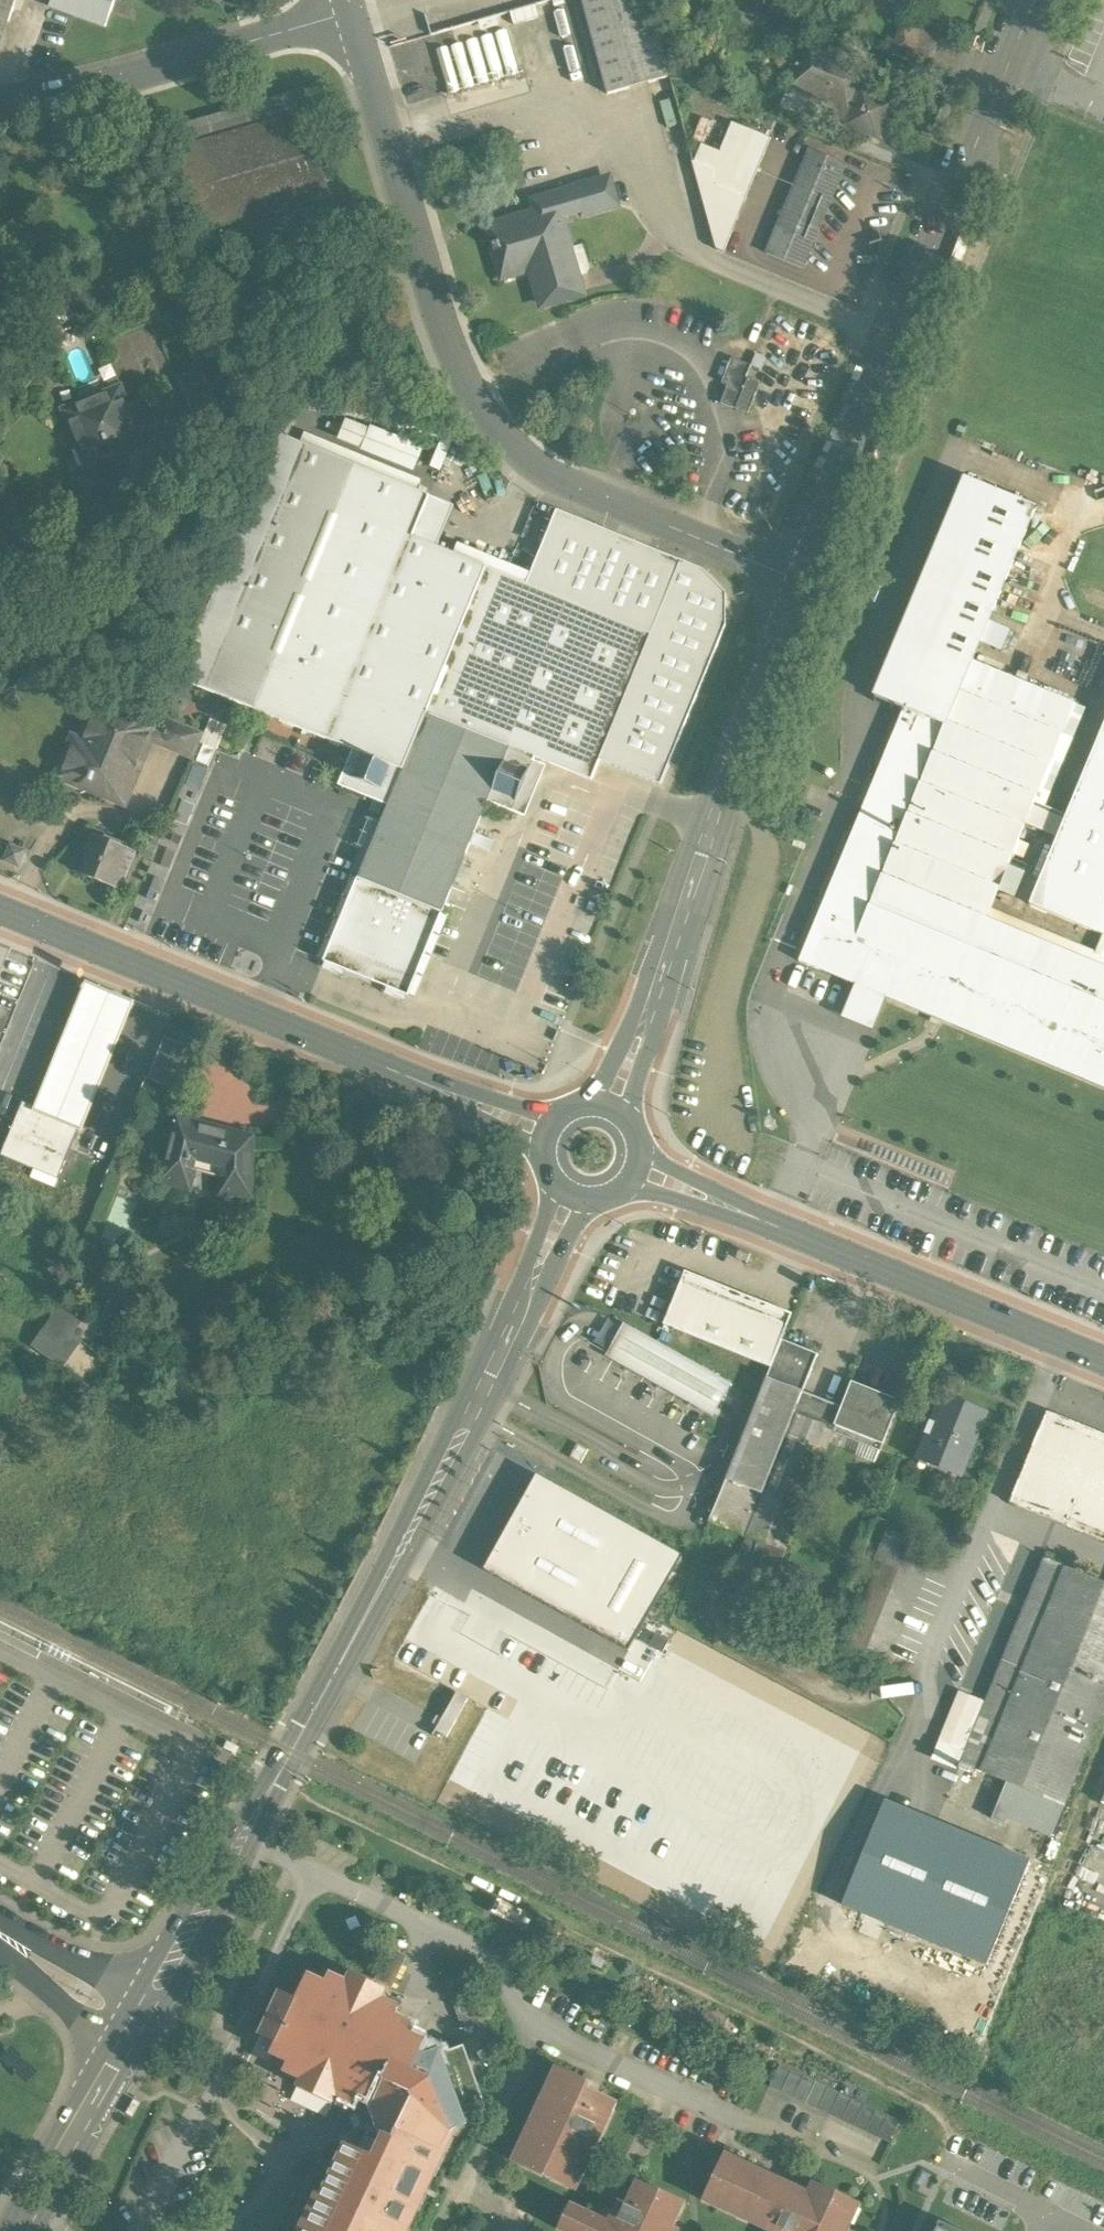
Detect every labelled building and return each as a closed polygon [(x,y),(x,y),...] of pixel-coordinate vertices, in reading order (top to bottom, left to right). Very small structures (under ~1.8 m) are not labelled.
[(7,21),(9,22),(17,0),(0,0),(0,41),(7,21)] [(50,6),(106,26),(115,0),(52,0),(50,6)] [(607,95),(670,77),(649,0),(582,0),(607,95)] [(910,11),(914,0),(884,0),(910,11)] [(436,52),(450,92),(497,76),(491,60),(500,57),(486,17),(473,22),(479,38),(464,43),(464,42),(436,52)] [(938,39),(902,24),(890,54),(926,69),(938,39)] [(865,68),(809,44),(792,86),(848,109),(855,91),(865,68)] [(395,48),(409,101),(432,95),(426,71),(409,75),(402,47),(395,48)] [(892,103),(861,90),(860,93),(855,91),(848,109),(852,111),(846,126),(877,139),(884,121),(892,118),(889,110),(892,103)] [(300,91),(171,128),(208,256),(337,219),(300,91)] [(733,124),(721,153),(702,146),(695,164),(713,171),(708,184),(746,199),(771,139),(733,124)] [(809,150),(766,253),(803,269),(846,166),(809,150)] [(575,187),(532,200),(538,221),(526,224),(524,215),(486,226),(491,245),(489,246),(491,250),(493,250),(502,279),(504,279),(501,271),(529,263),(542,306),(582,294),(568,248),(570,248),(560,216),(581,209),(575,187)] [(751,398),(756,382),(743,378),(739,395),(751,398)] [(119,390),(79,406),(86,422),(72,428),(87,464),(140,443),(119,390)] [(173,435),(136,450),(147,477),(184,462),(173,435)] [(407,995),(509,748),(591,780),(598,763),(665,788),(732,626),(730,595),(706,572),(561,511),(531,586),(485,567),(413,538),(429,497),(279,435),(180,679),(402,770),(324,961),(407,995)] [(399,442),(390,464),(407,471),(415,448),(399,442)] [(964,478),(900,631),(972,662),(1036,508),(964,478)] [(986,919),(1025,824),(1034,803),(1075,705),(972,662),(900,631),(900,632),(881,679),(880,678),(873,696),(904,709),(799,962),(1103,1089),(1103,968),(986,919)] [(157,728),(95,703),(80,739),(73,736),(61,767),(90,779),(85,790),(124,806),(157,728)] [(204,733),(169,719),(159,745),(194,759),(204,733)] [(1066,816),(1057,837),(1029,905),(1103,936),(1103,724),(1066,816)] [(1066,816),(1034,803),(1025,824),(1057,837),(1066,816)] [(164,831),(151,826),(139,856),(152,861),(164,831)] [(128,850),(95,837),(81,874),(113,887),(114,886),(119,888),(133,852),(128,850)] [(24,852),(10,847),(4,861),(13,865),(19,863),(24,852)] [(196,1052),(164,1039),(148,1078),(180,1091),(196,1052)] [(2,1158),(58,1180),(80,1126),(24,1104),(2,1158)] [(251,1141),(178,1120),(162,1179),(183,1186),(190,1159),(222,1166),(222,1192),(250,1193),(251,1141)] [(792,1314),(685,1272),(664,1325),(770,1368),(792,1314)] [(34,1346),(67,1369),(86,1342),(77,1335),(85,1325),(60,1307),(56,1315),(34,1346)] [(729,1386),(623,1327),(608,1354),(714,1414),(729,1386)] [(115,1343),(106,1336),(95,1349),(104,1356),(115,1343)] [(816,1356),(781,1343),(766,1380),(801,1393),(801,1394),(816,1356)] [(801,1393),(766,1380),(710,1523),(784,1553),(801,1512),(760,1495),(801,1393)] [(899,1403),(851,1383),(841,1409),(842,1410),(835,1427),(882,1446),(899,1403)] [(801,1393),(760,1495),(801,1512),(835,1427),(842,1410),(841,1409),(801,1394),(801,1393)] [(986,1413),(944,1396),(934,1424),(930,1422),(925,1435),(929,1436),(918,1463),(920,1463),(922,1459),(959,1472),(957,1478),(959,1479),(986,1413)] [(1050,1419),(1016,1500),(1103,1536),(1103,1441),(1050,1419)] [(578,1444),(570,1458),(581,1464),(589,1450),(578,1444)] [(484,1571),(627,1650),(679,1557),(536,1478),(484,1571)] [(886,1529),(874,1560),(899,1570),(911,1539),(886,1529)] [(961,1763),(959,1769),(969,1773),(971,1768),(1007,1782),(1064,1806),(1103,1708),(1103,1583),(1045,1559),(965,1753),(961,1763)] [(899,1570),(874,1560),(840,1642),(865,1653),(899,1570)] [(986,1703),(959,1692),(939,1742),(933,1758),(953,1766),(960,1751),(965,1753),(986,1703)] [(466,1701),(455,1694),(433,1733),(445,1739),(466,1701)] [(992,1819),(1004,1824),(1007,1818),(1051,1837),(1064,1806),(1007,1782),(992,1819)] [(1029,1861),(885,1801),(842,1905),(986,1965),(1029,1861)] [(460,1888),(470,1893),(472,1888),(463,1883),(460,1888)] [(484,2021),(466,1971),(443,1979),(461,2029),(484,2021)] [(423,2061),(422,2065),(415,2062),(424,2042),(407,2034),(411,2025),(394,2017),(398,2008),(381,2000),(386,1991),(349,1973),(345,1983),(328,1975),(324,1984),(307,1976),(295,2000),(280,1992),(259,2036),(275,2044),(271,2053),(288,2061),(283,2070),(300,2078),(296,2087),(332,2104),(337,2095),(354,2103),(358,2114),(349,2117),(354,2130),(363,2126),(366,2133),(357,2151),(355,2150),(351,2149),(347,2158),(343,2156),(335,2175),(338,2177),(327,2200),(320,2196),(315,2207),(318,2209),(311,2224),(308,2222),(304,2230),(400,2230),(402,2227),(405,2228),(413,2210),(410,2209),(418,2192),(421,2194),(429,2176),(426,2174),(434,2158),(437,2159),(449,2134),(442,2131),(448,2120),(458,2116),(437,2057),(423,2061)] [(485,2108),(463,2046),(437,2055),(438,2057),(437,2057),(458,2116),(459,2116),(460,2117),(485,2108)] [(899,2120),(779,2064),(768,2087),(888,2143),(899,2120)] [(590,2082),(555,2066),(511,2161),(575,2192),(597,2144),(596,2143),(606,2121),(608,2122),(617,2103),(587,2089),(590,2082)] [(804,2198),(746,2171),(749,2164),(724,2152),(702,2200),(767,2230),(847,2230),(860,2203),(812,2181),(804,2198)] [(625,2204),(618,2200),(608,2221),(570,2204),(558,2230),(560,2230),(679,2230),(673,2227),(684,2203),(636,2181),(625,2204)] [(939,2222),(935,2230),(958,2230),(939,2222)]
